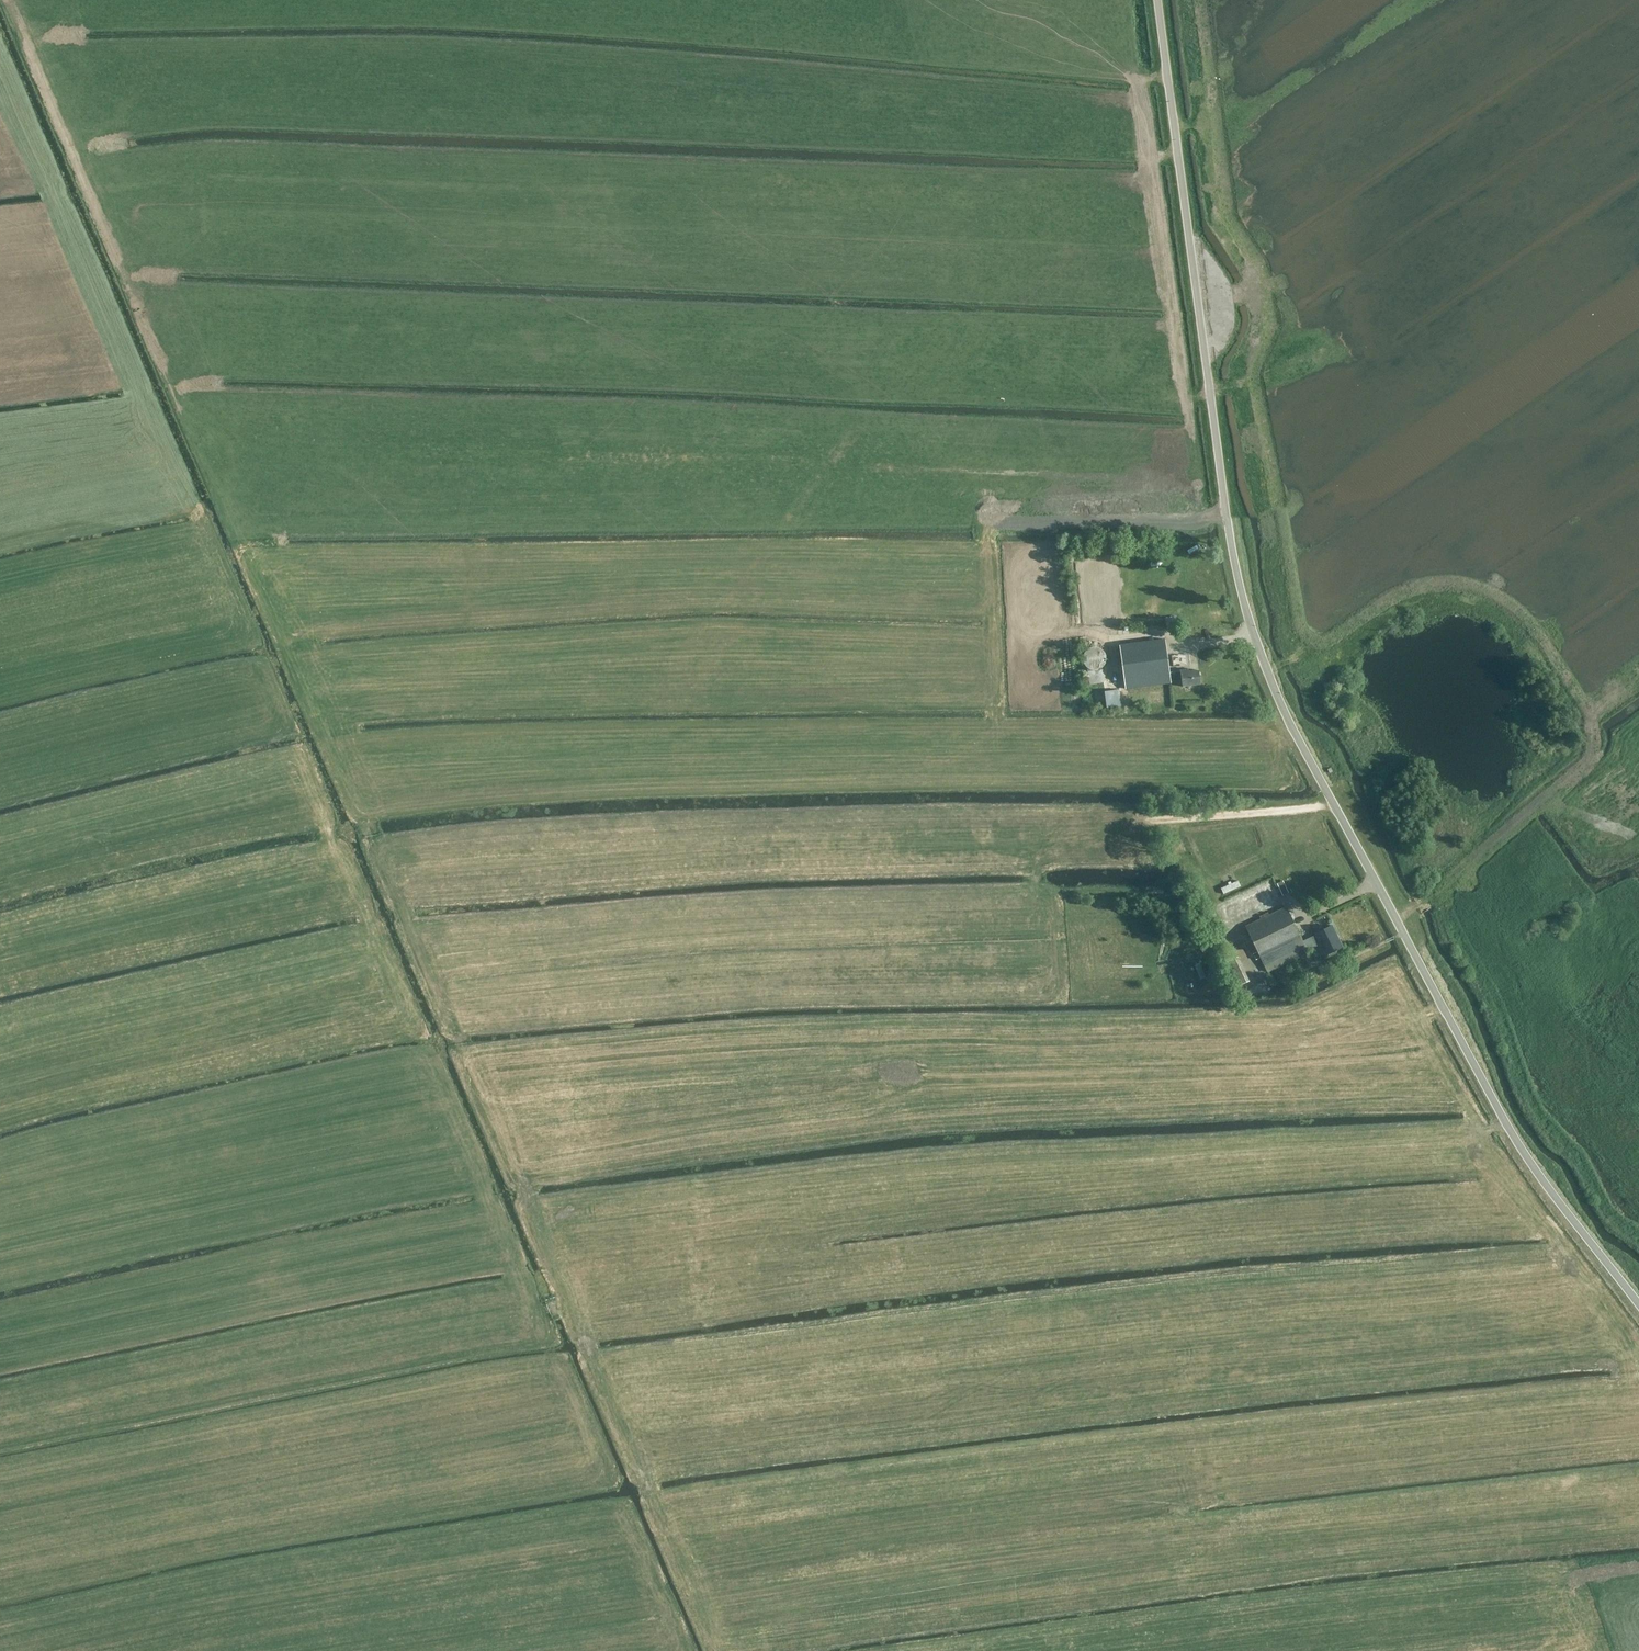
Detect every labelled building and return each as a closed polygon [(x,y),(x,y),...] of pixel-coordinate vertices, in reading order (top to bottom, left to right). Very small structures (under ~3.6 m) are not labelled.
[(1315,362),(1311,348),(1293,354),(1296,367),(1315,362)] [(1180,515),(1189,514),(1189,506),(1179,506),(1180,515)] [(1080,554),(1083,612),(1095,612),(1092,554),(1080,554)] [(1165,617),(1167,629),(1178,627),(1177,616),(1165,617)] [(1170,681),(1182,680),(1183,686),(1200,684),(1198,670),(1188,671),(1188,669),(1181,670),(1181,671),(1169,673),(1164,639),(1119,645),(1125,689),(1170,683),(1170,681)] [(1089,667),(1089,669),(1091,669),(1092,670),(1093,670),(1095,670),(1097,670),(1098,669),(1099,669),(1101,668),(1101,666),(1103,664),(1105,660),(1105,656),(1104,652),(1101,649),(1097,647),(1093,647),(1089,648),(1085,651),(1084,655),(1083,659),(1085,663),(1088,667),(1089,667)] [(1121,706),(1119,689),(1104,691),(1106,708),(1121,706)] [(1140,700),(1136,690),(1128,693),(1133,703),(1140,700)] [(1178,817),(1173,819),(1177,829),(1182,826),(1178,817)] [(1288,865),(1291,874),(1299,871),(1296,862),(1288,865)] [(1227,889),(1245,881),(1242,875),(1224,882),(1227,889)] [(1288,892),(1282,880),(1276,883),(1282,895),(1288,892)] [(1267,971),(1307,952),(1306,949),(1319,943),(1325,955),(1342,946),(1331,925),(1315,933),(1315,935),(1302,941),(1286,907),(1246,925),(1267,971)] [(1145,929),(1151,941),(1156,938),(1150,926),(1145,929)] [(1224,962),(1234,982),(1236,987),(1249,980),(1237,956),(1235,957),(1224,962)] [(1204,957),(1198,959),(1203,974),(1208,972),(1204,957)]
